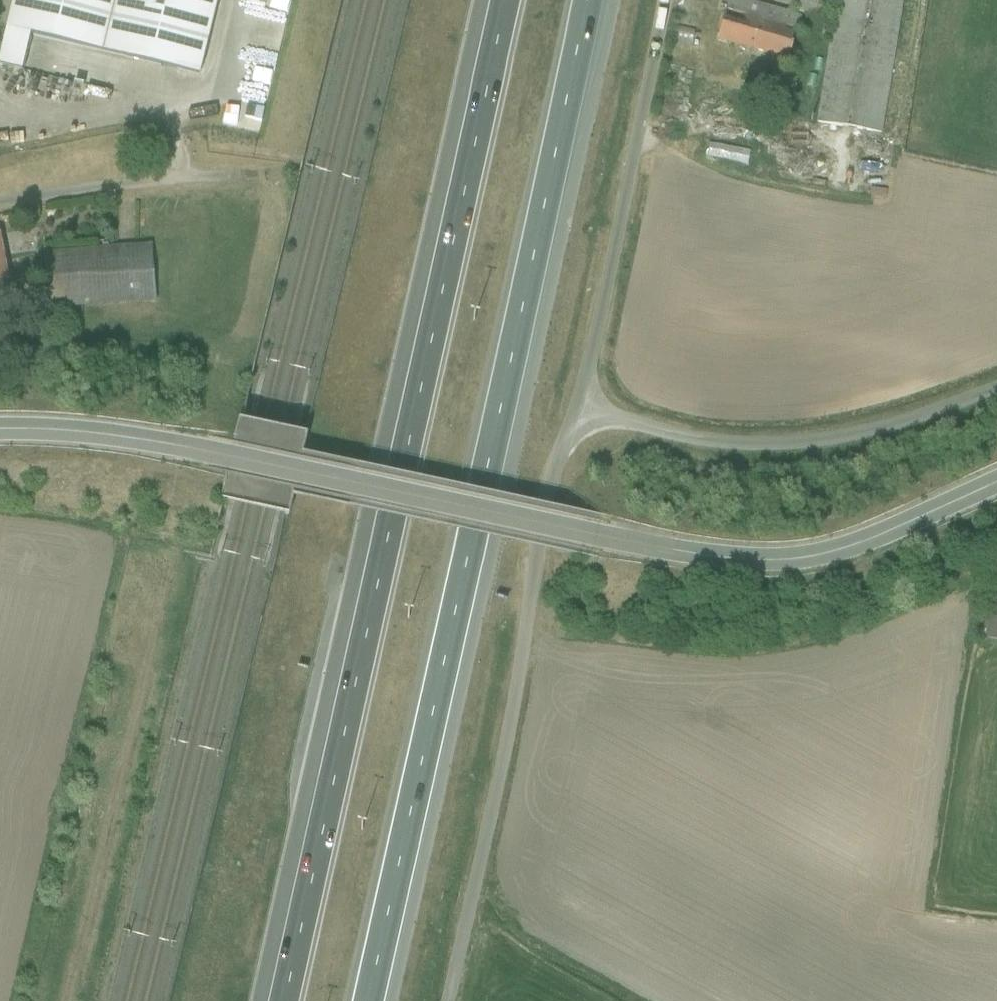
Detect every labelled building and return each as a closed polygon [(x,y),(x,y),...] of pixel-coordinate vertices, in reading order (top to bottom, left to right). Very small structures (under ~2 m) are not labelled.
[(17,29),(209,74),(226,0),(24,0),(17,29)] [(739,0),(732,0),(720,40),(789,61),(802,19),(739,0)] [(828,128),(896,137),(913,0),(844,0),(828,128)] [(41,251),(46,307),(156,302),(152,245),(54,250),(41,251)]
